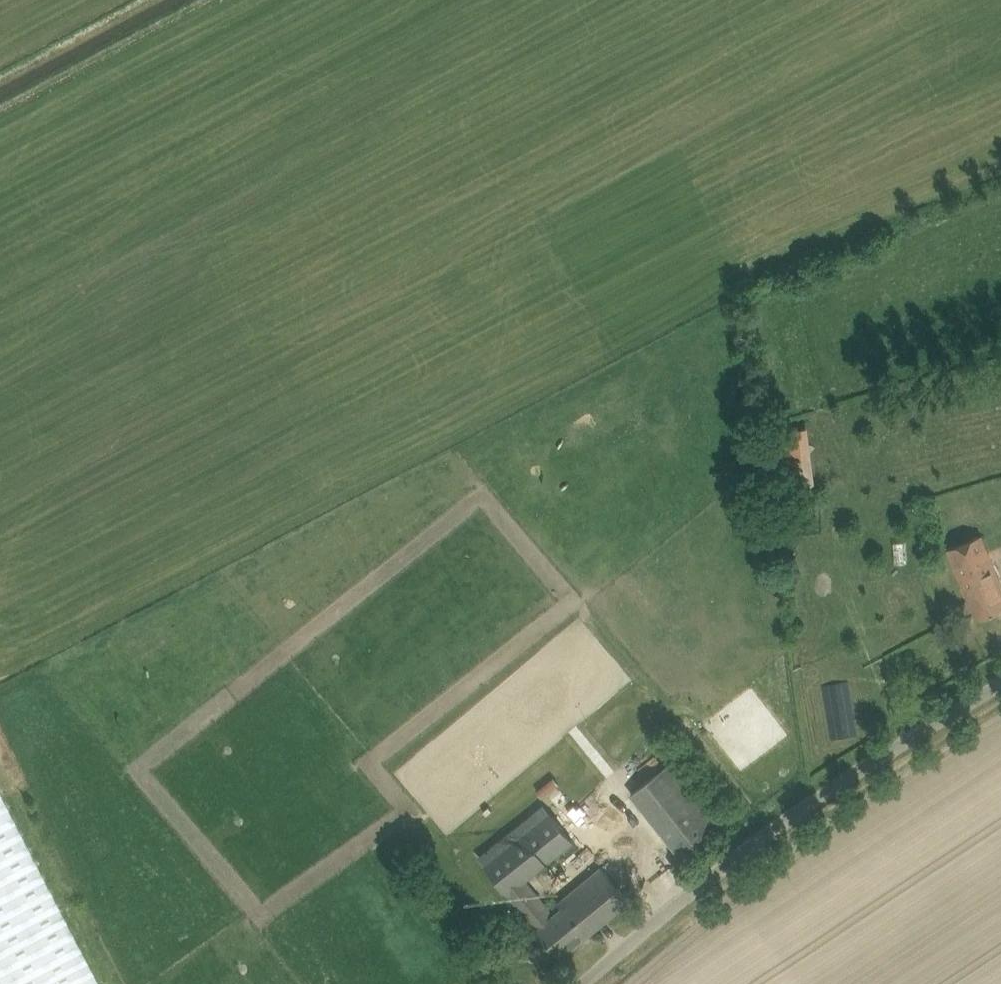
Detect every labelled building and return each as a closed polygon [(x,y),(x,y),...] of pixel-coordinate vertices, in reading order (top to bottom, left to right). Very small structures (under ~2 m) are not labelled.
[(779,430),(786,486),(817,483),(810,426),(779,430)] [(949,549),(977,619),(1000,609),(1000,581),(982,535),(949,549)] [(719,823),(707,807),(671,763),(658,773),(634,794),(681,853),(719,823)] [(0,790),(0,983),(100,983),(0,790)] [(478,857),(561,957),(630,900),(602,869),(560,904),(565,910),(555,918),(526,882),(574,842),(543,804),(478,857)]
